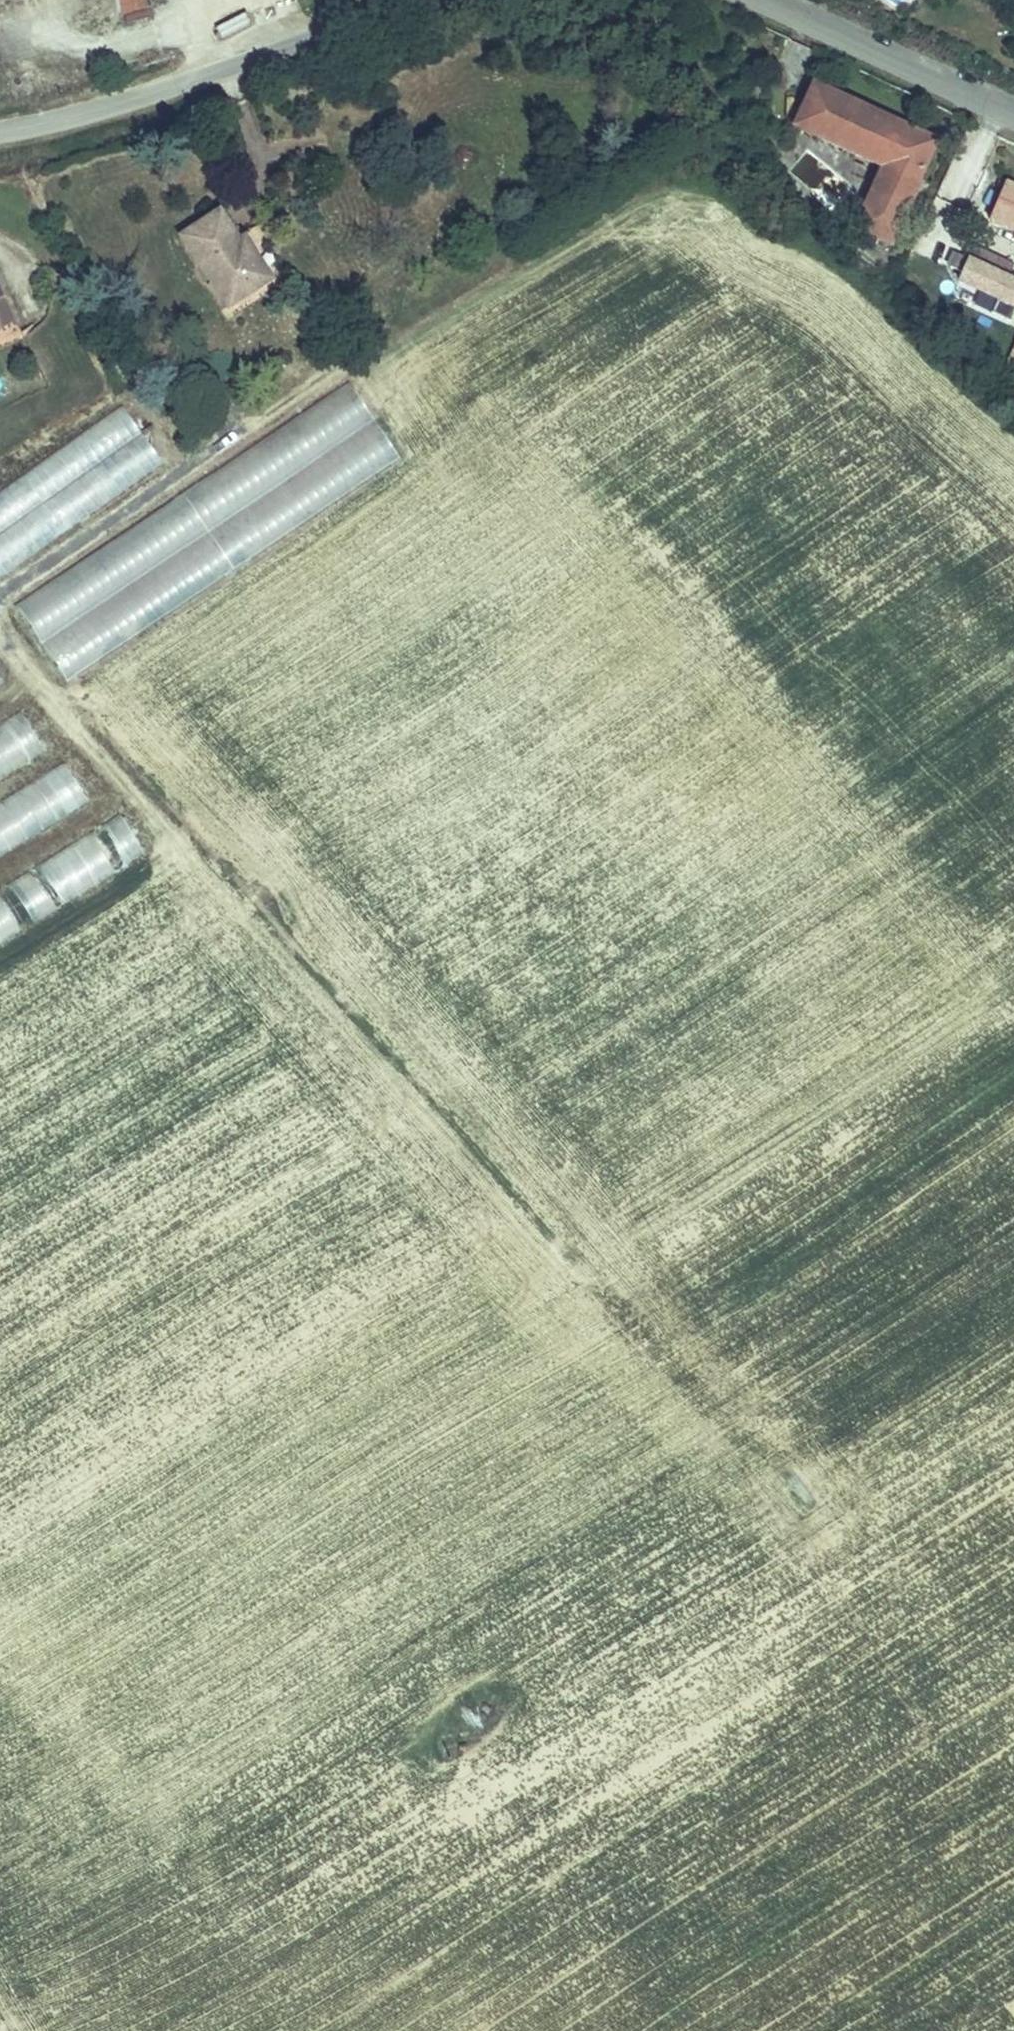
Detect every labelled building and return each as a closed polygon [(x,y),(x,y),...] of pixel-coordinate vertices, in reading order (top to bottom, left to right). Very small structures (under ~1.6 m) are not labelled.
[(147,0),(120,0),(124,14),(149,7),(147,0)] [(841,149),(886,169),(889,165),(919,179),(936,142),(902,126),(899,132),(856,113),(841,149)] [(889,165),(886,169),(883,177),(914,191),(919,179),(889,165)] [(1013,229),(1013,189),(1007,185),(992,220),(1013,229)] [(222,213),(187,234),(231,304),(273,278),(258,254),(269,246),(257,228),(239,238),(222,213)] [(1013,276),(1013,261),(974,242),(967,256),(961,253),(955,265),(968,271),(964,279),(1002,297),(996,310),(1013,319),(1013,276)] [(354,388),(12,601),(61,679),(403,466),(354,388)] [(163,465),(123,405),(0,487),(0,573),(163,465)] [(48,757),(25,719),(0,733),(0,785),(48,757)]
